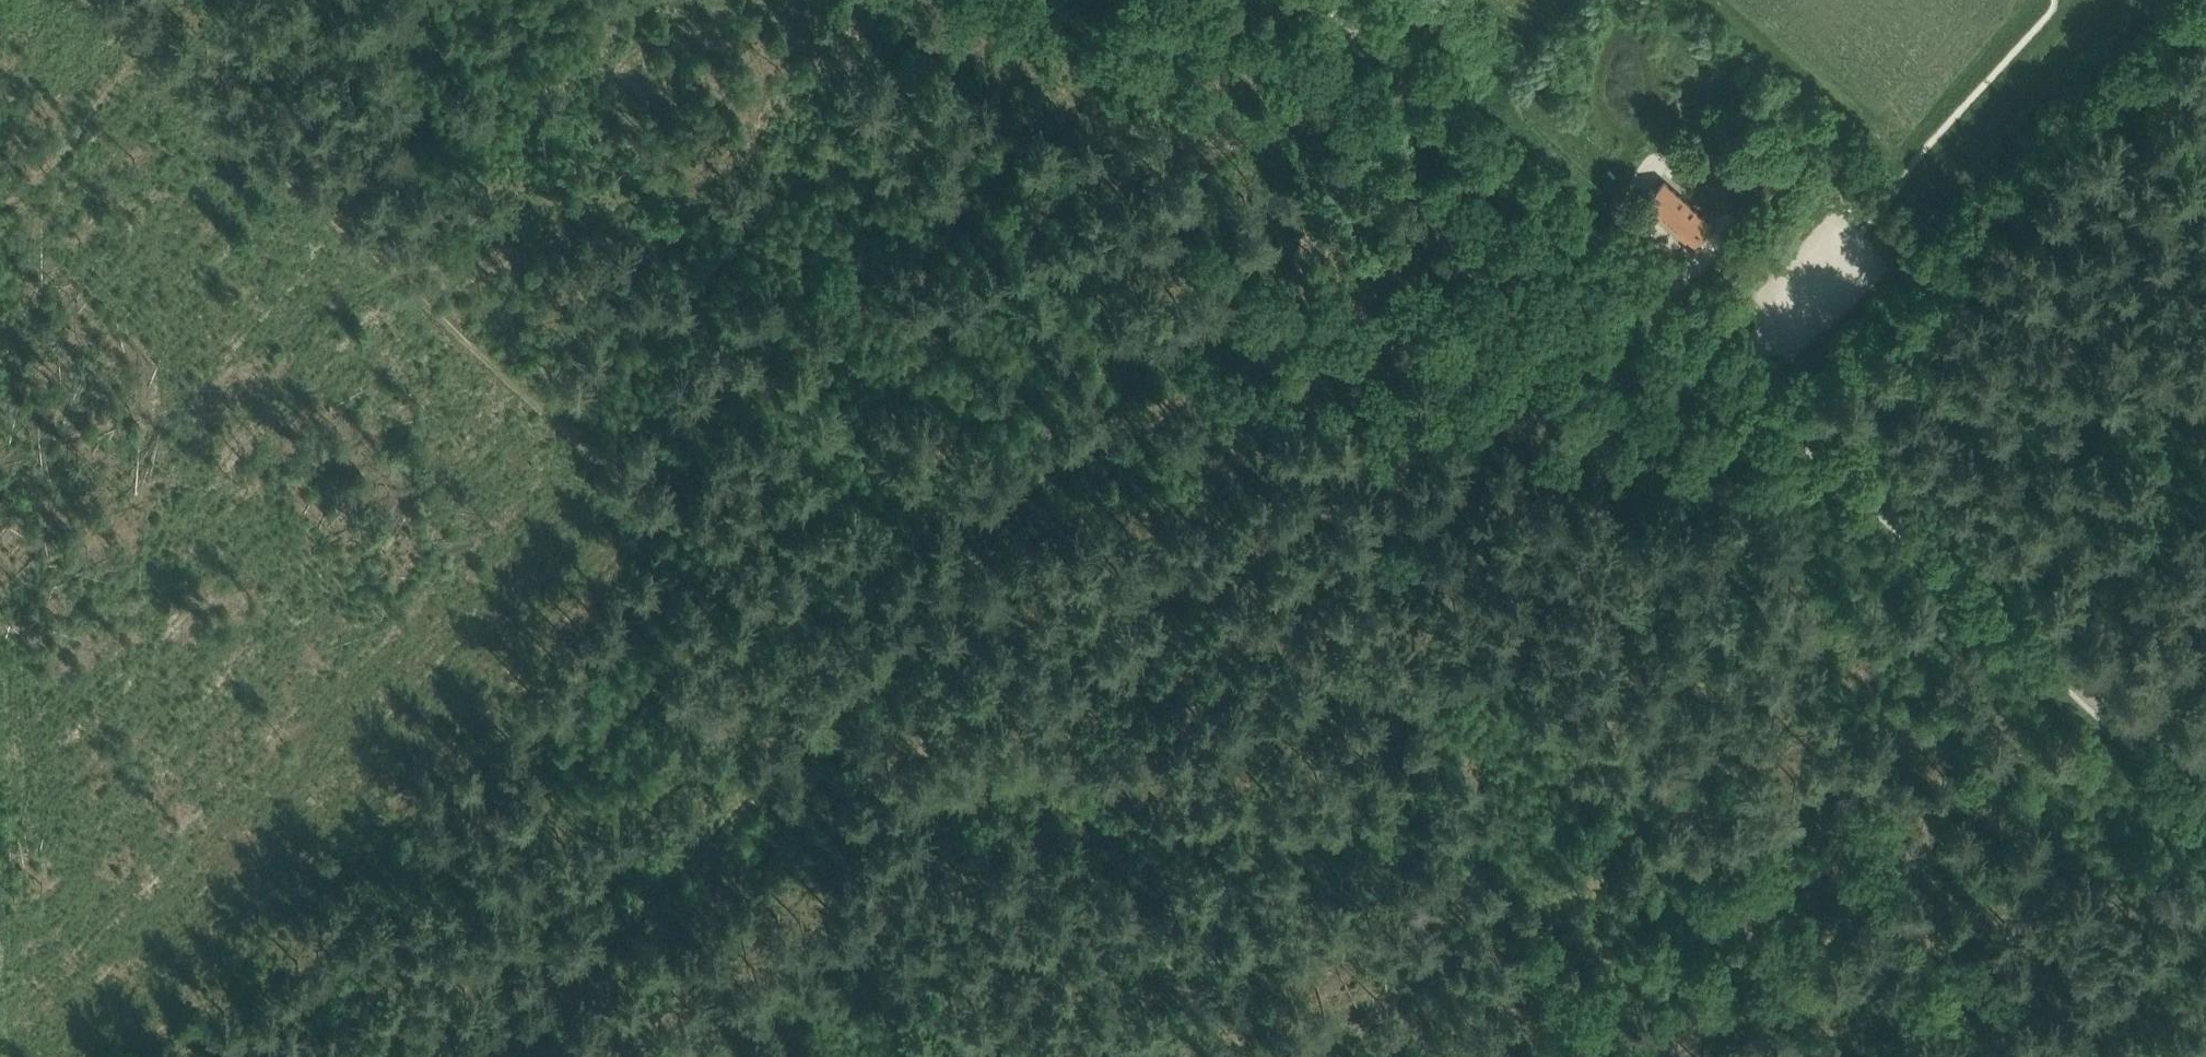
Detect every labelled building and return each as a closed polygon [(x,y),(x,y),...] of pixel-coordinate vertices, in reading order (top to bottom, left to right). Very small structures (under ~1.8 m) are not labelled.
[(1670,224),(1689,204),(1665,182),(1648,200),(1655,206),(1653,208),(1670,224)] [(1697,244),(1711,227),(1712,226),(1689,204),(1670,224),(1688,240),(1690,238),(1697,244)]
